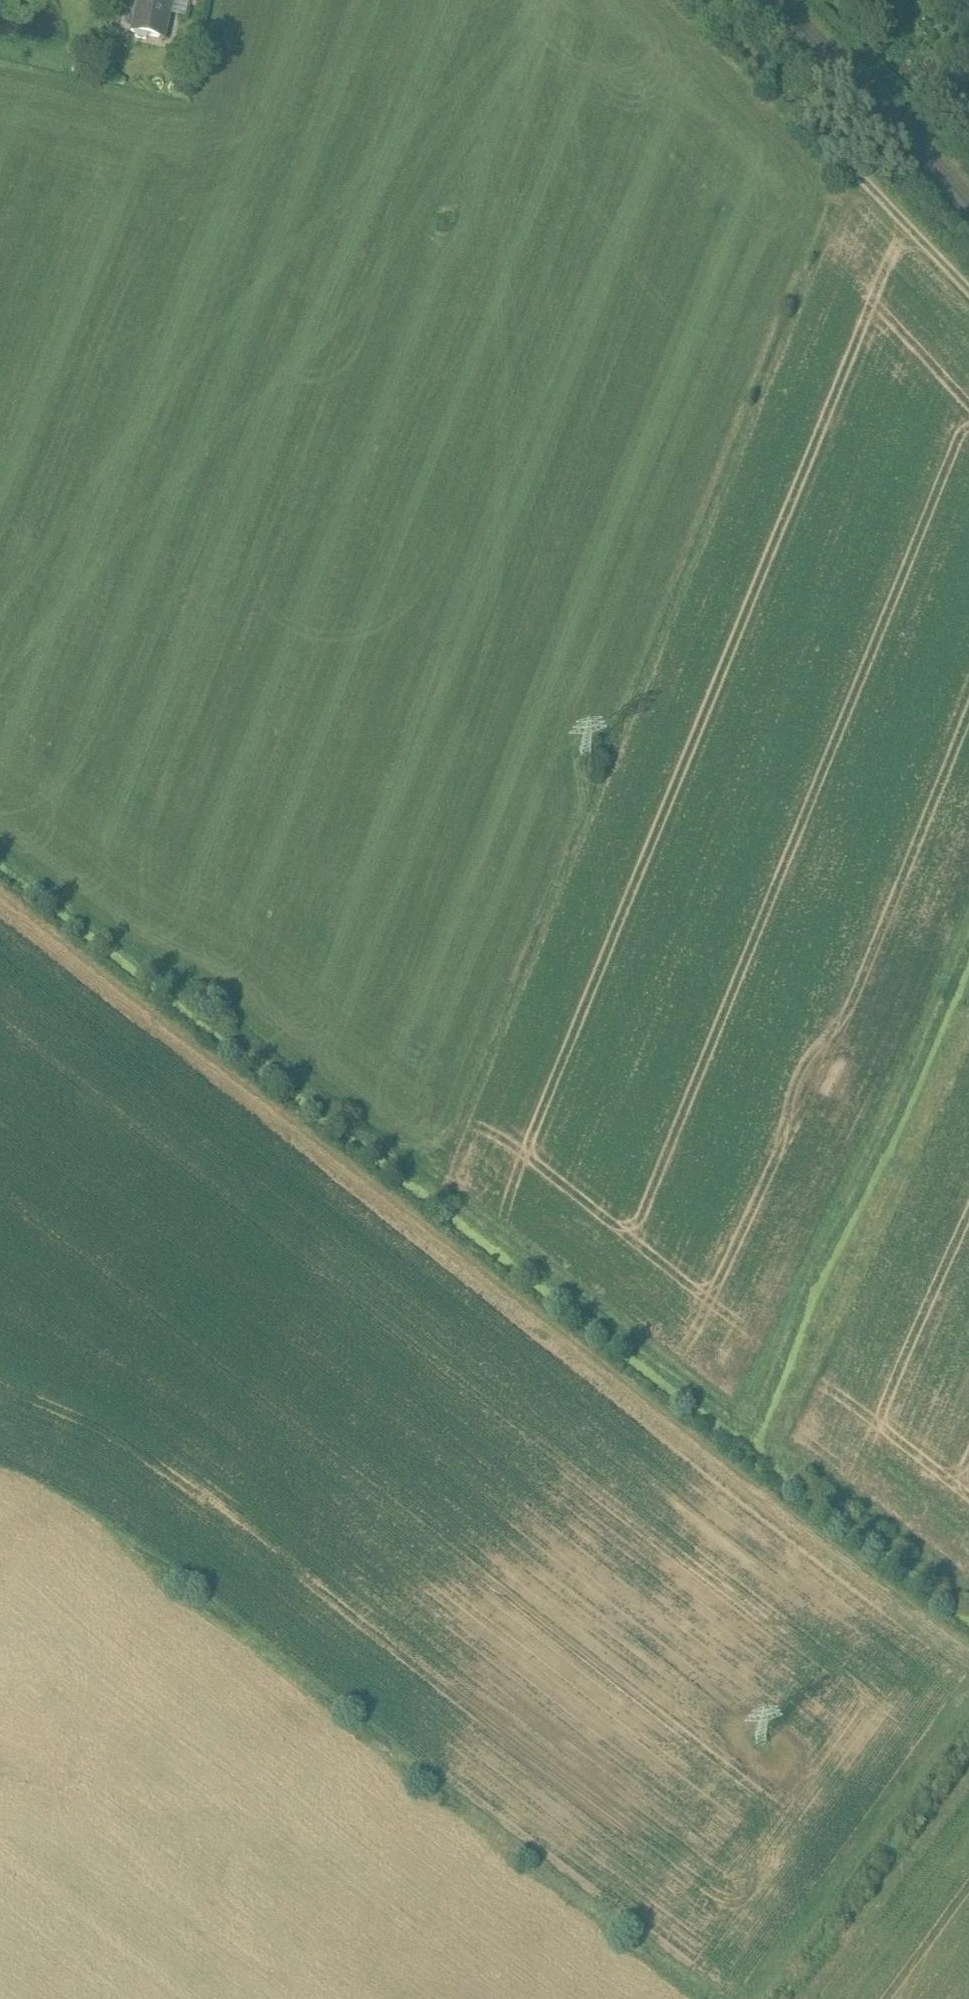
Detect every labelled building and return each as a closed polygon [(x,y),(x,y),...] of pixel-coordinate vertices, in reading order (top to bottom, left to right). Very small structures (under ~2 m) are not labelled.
[(133,27),(171,33),(177,0),(138,0),(133,27)]
